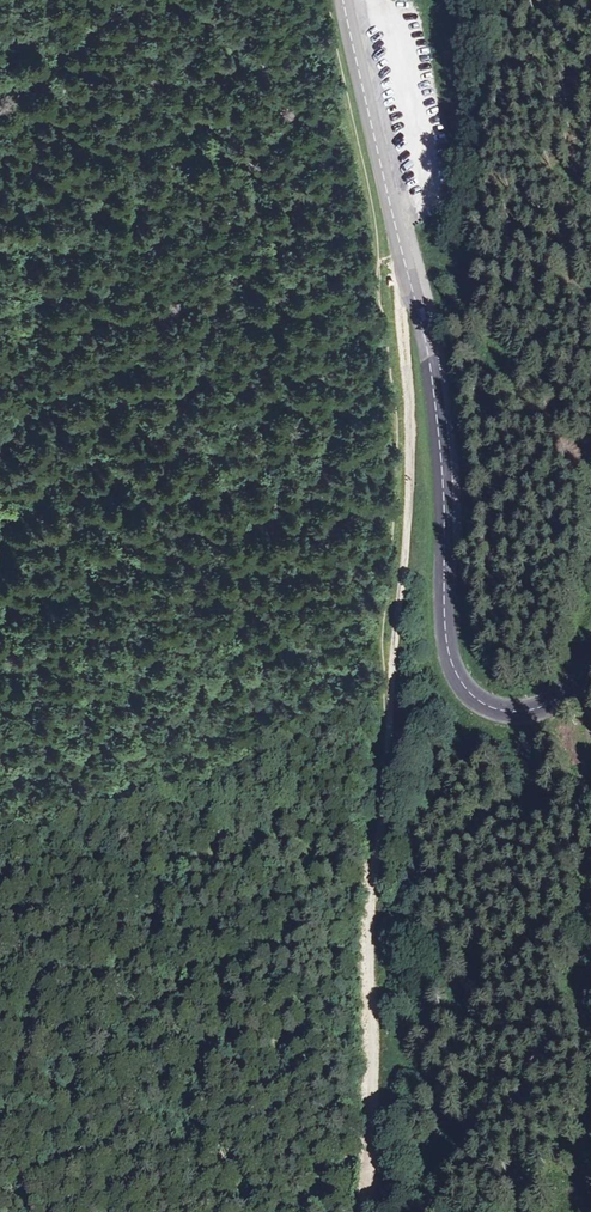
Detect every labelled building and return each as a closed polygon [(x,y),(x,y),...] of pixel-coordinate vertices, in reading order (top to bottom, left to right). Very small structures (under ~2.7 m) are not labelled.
[(408,7),(398,10),(405,31),(416,28),(408,7)] [(426,42),(418,42),(419,57),(428,57),(426,42)]
